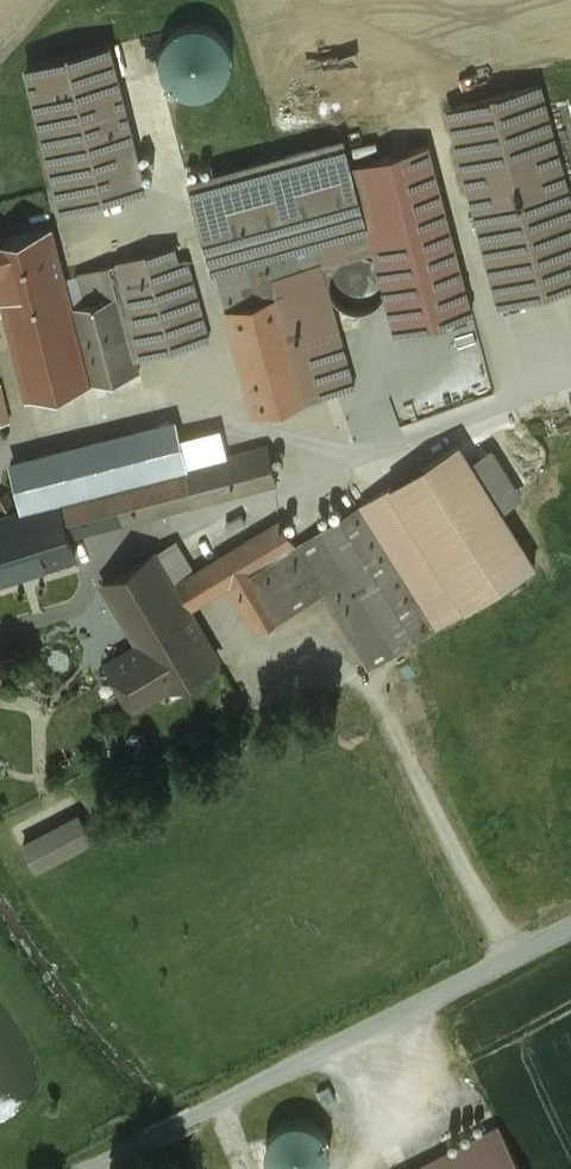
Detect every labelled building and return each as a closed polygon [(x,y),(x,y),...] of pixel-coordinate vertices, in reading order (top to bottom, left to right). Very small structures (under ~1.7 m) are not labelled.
[(197,22),(190,23),(185,25),(181,27),(177,30),(175,33),(172,35),(170,39),(168,43),(166,48),(165,53),(165,58),(165,62),(166,67),(168,72),(170,77),(174,81),(176,83),(179,86),(184,89),(189,91),(195,92),(201,93),(208,92),(213,91),(217,89),(221,86),(224,84),(228,80),(231,75),(234,69),(235,65),(236,61),(236,56),(235,51),(234,48),(233,44),(232,41),(230,37),(227,34),(223,30),(218,26),(213,24),(207,22),(200,22),(197,22)] [(109,45),(27,65),(63,208),(145,187),(109,45)] [(450,107),(501,303),(570,285),(570,208),(538,84),(450,107)] [(429,144),(354,164),(381,265),(387,290),(398,331),(473,311),(429,144)] [(350,166),(197,207),(213,266),(218,265),(217,264),(365,224),(350,166)] [(365,224),(217,264),(218,265),(228,307),(226,307),(254,412),(355,385),(322,265),(343,259),(360,255),(373,251),(365,224)] [(0,240),(0,283),(10,321),(71,305),(52,227),(0,240)] [(71,305),(10,321),(28,397),(140,371),(136,357),(209,337),(188,256),(160,263),(157,250),(85,269),(93,300),(71,305)] [(4,398),(0,399),(0,423),(9,421),(4,398)] [(175,420),(34,455),(36,463),(13,469),(23,508),(57,500),(187,468),(187,465),(175,420)] [(522,431),(516,430),(510,429),(505,430),(500,431),(497,433),(494,435),(490,437),(487,440),(484,445),(482,450),(480,453),(480,458),(479,462),(480,466),(480,469),(481,472),(483,475),(485,479),(488,483),(491,486),(493,488),(498,490),(503,492),(509,493),(517,493),(521,492),(527,489),(531,486),(534,484),(536,482),(539,478),(541,473),(542,470),(543,467),(543,461),(543,455),(541,451),(540,447),(538,443),(534,439),(531,436),(527,434),(522,431)] [(458,443),(364,502),(427,603),(422,606),(435,627),(535,565),(458,443)] [(187,468),(57,500),(57,501),(67,534),(277,482),(268,444),(187,465),(187,468)] [(7,513),(19,509),(14,491),(2,495),(7,513)] [(0,518),(0,578),(74,555),(67,534),(57,501),(0,518)] [(422,606),(359,506),(321,530),(323,533),(312,540),(386,658),(435,627),(422,606)] [(282,520),(195,573),(176,541),(157,552),(189,607),(231,581),(259,630),(324,593),(325,592),(299,548),(282,520)] [(386,658),(312,540),(299,548),(325,592),(324,593),(370,668),(386,658)] [(189,607),(157,552),(104,584),(104,583),(103,583),(140,646),(137,648),(144,660),(119,674),(136,703),(217,655),(189,607)] [(95,812),(29,837),(40,867),(107,843),(95,812)] [(404,1168),(525,1168),(500,1120),(404,1168)] [(290,1122),(287,1123),(283,1125),(279,1127),(276,1130),(273,1133),(271,1136),(269,1140),(268,1144),(267,1148),(267,1153),(267,1157),(268,1160),(269,1163),(271,1167),(272,1168),(324,1168),(325,1168),(327,1164),(328,1159),(329,1156),(329,1151),(328,1145),(327,1141),(324,1135),(321,1131),(318,1128),(316,1127),(312,1124),(306,1122),(300,1121),(297,1121),(294,1121),(290,1122)]
